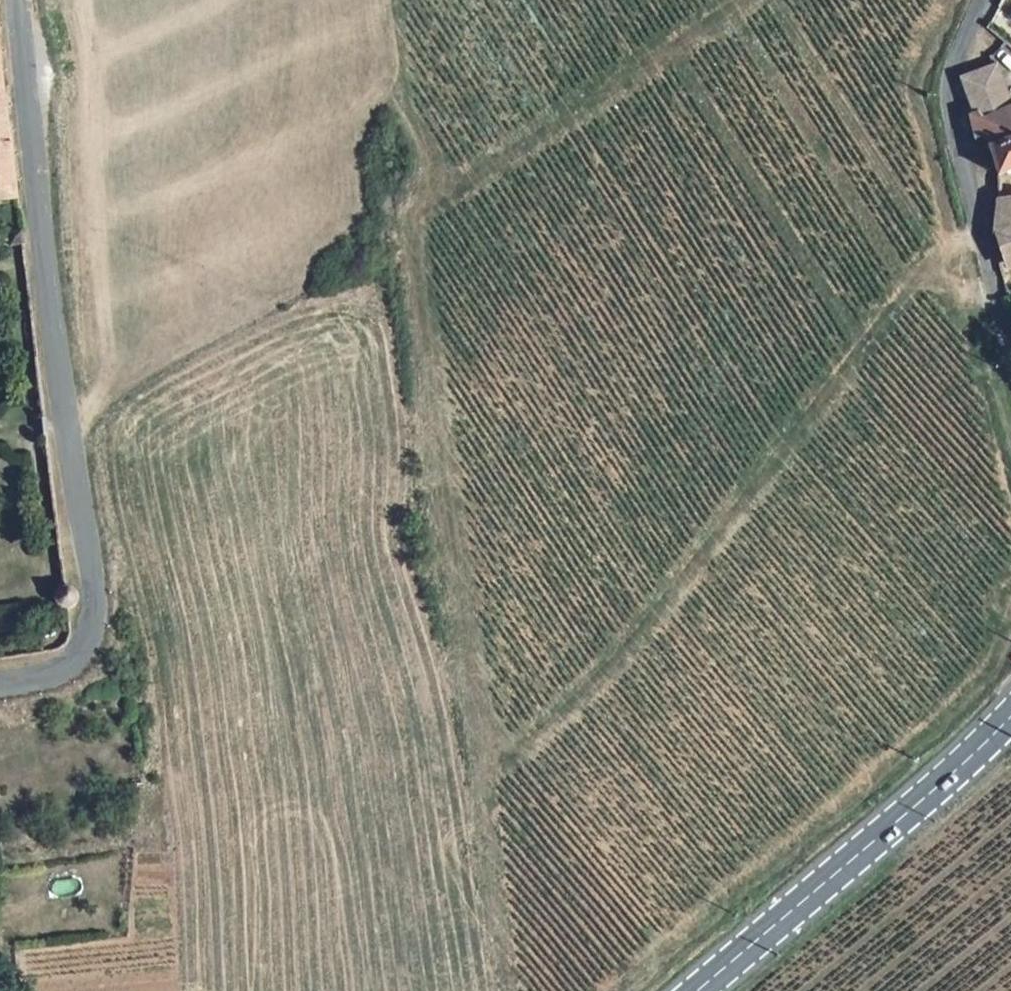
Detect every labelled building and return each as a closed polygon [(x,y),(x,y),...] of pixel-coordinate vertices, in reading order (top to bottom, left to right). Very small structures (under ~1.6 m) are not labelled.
[(993,47),(982,37),(962,72),(973,109),(968,111),(976,139),(986,137),(997,174),(1010,171),(1010,103),(1003,78),(993,47)] [(1003,78),(1010,103),(1010,75),(1003,78)] [(999,202),(1001,224),(1006,246),(1010,261),(1010,202),(999,202)]
